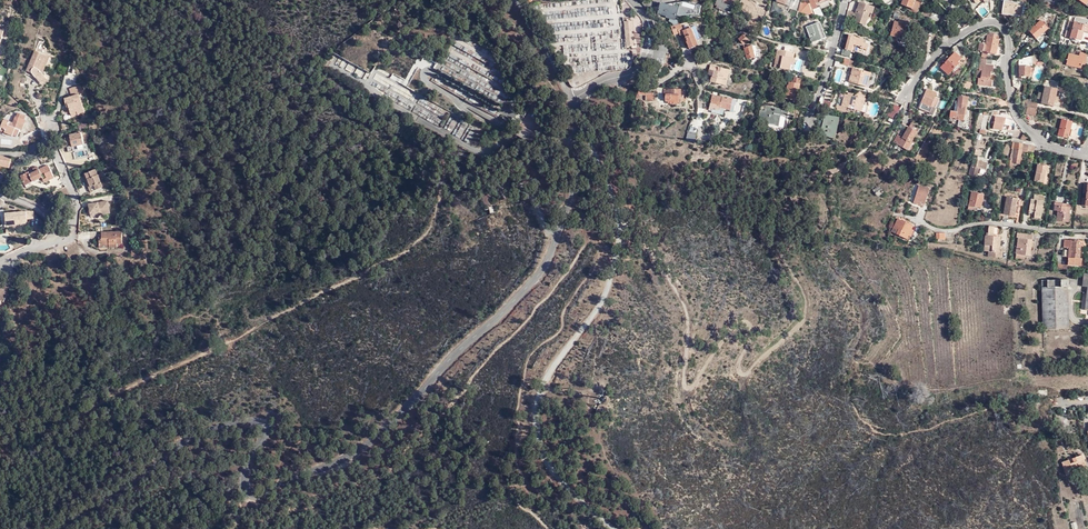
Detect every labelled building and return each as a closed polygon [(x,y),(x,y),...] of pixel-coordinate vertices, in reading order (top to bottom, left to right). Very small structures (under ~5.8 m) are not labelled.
[(671,0),(656,0),(654,8),(664,10),(664,11),(673,13),(675,1),(671,0)] [(717,0),(712,0),(710,7),(712,7),(711,11),(725,15),(727,8),(717,4),(718,0),(717,0)] [(792,6),(792,8),(801,10),(804,11),(805,5),(803,0),(795,0),(792,6)] [(807,4),(809,10),(817,11),(814,4),(824,0),(810,0),(811,3),(807,4)] [(852,13),(851,17),(861,20),(865,7),(863,7),(865,0),(853,0),(852,3),(854,4),(853,9),(852,13)] [(1019,0),(999,0),(997,7),(1017,11),(1019,0)] [(934,9),(928,6),(925,12),(931,15),(934,9)] [(892,18),(888,17),(883,29),(892,33),(898,18),(893,16),(892,18)] [(819,33),(813,18),(800,22),(806,38),(819,33)] [(1048,28),(1041,20),(1029,30),(1036,39),(1048,28)] [(681,28),(678,21),(666,27),(669,34),(674,32),(676,35),(680,33),(682,37),(680,38),(681,41),(684,40),(688,47),(700,41),(691,23),(681,28)] [(1070,38),(1080,41),(1083,31),(1087,32),(1087,25),(1084,24),(1083,24),(1074,22),(1070,38)] [(745,36),(740,31),(735,36),(740,40),(745,36)] [(984,51),(988,52),(996,54),(997,49),(999,39),(996,39),(997,35),(996,34),(990,33),(987,34),(986,40),(985,44),(982,44),(979,43),(978,50),(984,51)] [(865,38),(851,34),(847,48),(855,50),(857,44),(863,46),(862,48),(869,50),(871,43),(864,41),(865,38)] [(822,48),(824,39),(814,37),(813,46),(822,48)] [(790,43),(775,40),(770,61),(784,65),(787,53),(789,54),(791,47),(789,47),(790,43)] [(749,42),(741,44),(744,56),(752,54),(750,48),(753,47),(752,41),(749,42)] [(44,67),(50,52),(39,48),(34,62),(29,60),(26,69),(30,71),(31,68),(35,70),(34,72),(39,79),(46,74),(40,65),(44,67)] [(961,58),(955,52),(940,67),(948,75),(959,63),(958,62),(961,58)] [(1080,56),(1069,53),(1066,65),(1081,68),(1082,64),(1084,65),(1087,54),(1080,52),(1080,56)] [(1032,55),(1019,58),(1019,76),(1030,76),(1030,66),(1032,66),(1032,61),(1032,55)] [(1030,66),(1030,76),(1033,76),(1035,66),(1044,66),(1041,60),(1037,60),(1037,61),(1032,61),(1032,66),(1030,66)] [(705,67),(708,68),(706,78),(721,82),(725,66),(715,64),(715,63),(706,61),(705,67)] [(959,63),(948,75),(946,77),(948,79),(961,65),(959,63)] [(993,72),(994,65),(991,65),(986,64),(980,63),(979,69),(976,69),(975,80),(978,80),(977,85),(992,87),(995,87),(996,76),(993,76),(992,80),(989,79),(989,78),(990,78),(991,72),(993,72)] [(858,75),(861,76),(863,69),(852,66),(849,65),(844,64),(841,78),(857,81),(858,75)] [(787,72),(780,71),(780,74),(779,74),(778,77),(776,76),(775,80),(774,79),(771,92),(777,94),(778,90),(783,91),(784,84),(785,84),(787,72)] [(77,106),(78,110),(84,109),(80,90),(78,90),(76,82),(71,83),(73,92),(65,93),(67,101),(68,101),(69,104),(70,107),(77,106)] [(662,97),(667,97),(670,97),(670,100),(678,100),(678,97),(678,85),(661,85),(661,92),(663,92),(662,97)] [(1053,106),(1057,89),(1045,86),(1044,93),(1039,92),(1037,98),(1042,100),(1041,103),(1053,106)] [(795,104),(801,105),(810,92),(811,89),(810,89),(802,93),(795,104)] [(936,93),(927,89),(921,103),(919,108),(933,114),(940,99),(935,97),(936,93)] [(643,100),(643,93),(643,92),(635,90),(633,98),(643,100)] [(851,94),(839,90),(835,103),(841,104),(859,110),(862,100),(857,98),(859,95),(852,92),(851,94)] [(716,104),(727,106),(729,97),(709,92),(706,107),(709,108),(709,106),(711,107),(710,111),(714,111),(715,107),(715,108),(716,104)] [(956,120),(963,121),(964,115),(965,106),(965,105),(967,105),(969,96),(958,95),(957,103),(955,103),(954,111),(951,111),(950,117),(954,118),(953,121),(956,122),(956,120)] [(1009,107),(1007,101),(998,99),(999,106),(1009,107)] [(1024,99),(1023,106),(1027,106),(1036,108),(1037,108),(1038,102),(1024,99)] [(776,103),(758,100),(753,116),(772,121),(776,103)] [(1036,108),(1027,106),(1026,114),(1035,116),(1036,108)] [(22,119),(25,112),(24,112),(15,109),(14,109),(12,115),(7,114),(2,112),(0,119),(0,121),(5,122),(4,125),(7,127),(8,125),(13,126),(17,127),(18,124),(20,118),(22,119)] [(818,113),(814,130),(825,133),(829,115),(818,113)] [(1005,118),(995,116),(995,117),(994,124),(993,128),(1002,130),(1003,125),(1004,125),(1005,118)] [(903,123),(898,133),(896,135),(893,134),(890,139),(902,145),(907,137),(913,125),(911,123),(912,122),(906,119),(904,123),(903,123)] [(1062,119),(1058,135),(1064,137),(1065,135),(1069,136),(1072,121),(1062,119)] [(1023,129),(1021,126),(1017,133),(1024,134),(1025,132),(1025,131),(1023,129)] [(81,127),(69,129),(69,132),(64,132),(64,134),(65,141),(66,146),(72,145),(72,143),(71,141),(83,139),(81,127)] [(896,135),(898,133),(892,130),(888,138),(890,139),(893,134),(896,135)] [(682,131),(680,139),(689,140),(690,132),(682,131)] [(911,139),(907,137),(902,145),(906,148),(911,139)] [(1003,149),(1001,160),(1002,160),(1001,168),(1004,168),(1004,166),(1006,166),(1008,156),(1015,157),(1017,145),(1030,147),(1031,142),(1006,137),(1005,147),(1004,147),(1004,150),(1003,149)] [(8,161),(11,151),(0,148),(0,159),(8,161)] [(968,156),(965,169),(973,171),(974,165),(981,166),(982,159),(968,156)] [(1030,176),(1040,177),(1041,170),(1043,171),(1044,165),(1041,165),(1041,159),(1034,158),(1030,176)] [(19,169),(22,176),(25,175),(26,178),(41,172),(43,177),(53,173),(48,160),(39,164),(37,160),(32,162),(33,166),(29,167),(28,165),(19,169)] [(92,166),(82,169),(86,182),(84,183),(86,189),(98,185),(92,166)] [(1087,204),(1087,182),(1082,181),(1081,189),(1084,190),(1084,195),(1080,194),(1079,202),(1087,204)] [(919,199),(924,185),(913,182),(909,199),(914,201),(915,198),(919,199)] [(979,191),(966,189),(963,202),(968,203),(976,204),(979,191)] [(1011,210),(1012,200),(1013,192),(1003,190),(1000,208),(1011,210)] [(1029,209),(1037,210),(1039,191),(1029,190),(1029,194),(1025,194),(1024,207),(1029,207),(1029,209)] [(1050,204),(1048,214),(1060,216),(1062,201),(1056,200),(1057,197),(1048,196),(1047,204),(1050,204)] [(91,210),(91,214),(99,214),(99,212),(105,211),(105,200),(89,200),(89,205),(86,205),(86,210),(91,210)] [(15,215),(26,215),(32,215),(32,208),(4,208),(5,221),(14,221),(15,215)] [(904,231),(906,225),(908,222),(893,215),(889,223),(893,225),(891,230),(902,235),(904,231)] [(994,232),(988,231),(989,221),(984,221),(984,227),(982,227),(982,230),(980,230),(979,246),(983,246),(983,251),(996,252),(997,247),(993,247),(994,232)] [(98,235),(95,235),(95,242),(96,244),(98,246),(101,247),(103,246),(105,243),(112,243),(112,240),(118,240),(118,228),(98,228),(98,232),(98,235)] [(1028,235),(1027,235),(1022,235),(1023,230),(1013,229),(1012,233),(1014,234),(1012,249),(1021,251),(1026,251),(1028,235)] [(1065,245),(1063,261),(1077,263),(1078,255),(1076,255),(1077,245),(1079,245),(1080,237),(1061,235),(1060,244),(1065,245)] [(1067,284),(1042,284),(1042,326),(1068,327),(1067,284)] [(1079,452),(1072,454),(1073,458),(1070,459),(1066,460),(1065,457),(1058,459),(1063,471),(1070,469),(1069,465),(1075,463),(1077,468),(1084,466),(1079,452)]
